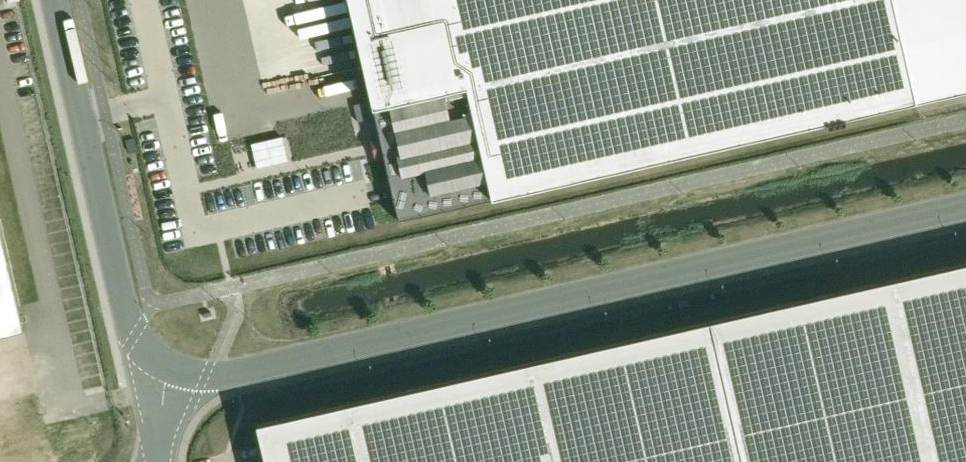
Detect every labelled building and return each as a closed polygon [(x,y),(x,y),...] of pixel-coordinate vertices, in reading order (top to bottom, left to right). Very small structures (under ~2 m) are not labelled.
[(379,135),(384,159),(399,221),(915,103),(915,102),(892,0),(348,0),(379,135)] [(915,102),(915,103),(965,91),(965,0),(892,0),(915,102)] [(24,329),(0,222),(0,335),(24,329)] [(717,321),(749,461),(965,461),(965,264),(717,321)] [(717,321),(263,424),(257,426),(265,461),(749,461),(717,321)]
